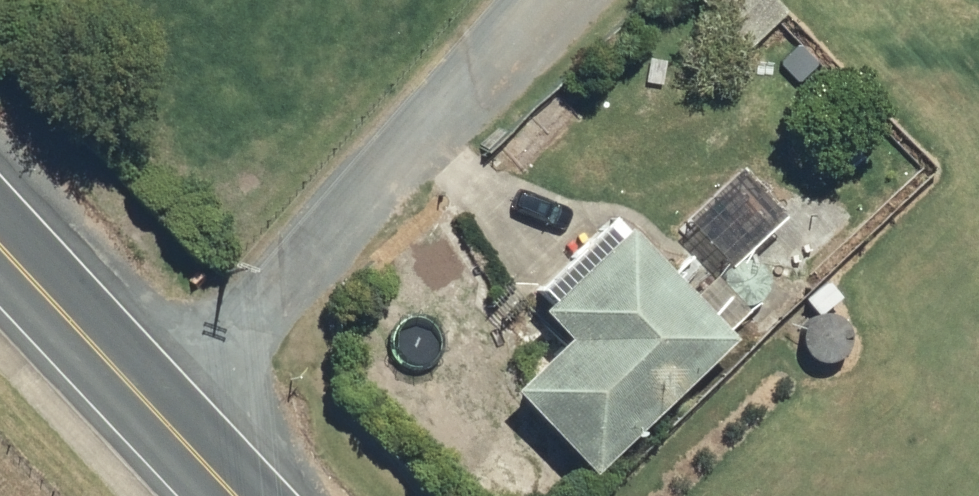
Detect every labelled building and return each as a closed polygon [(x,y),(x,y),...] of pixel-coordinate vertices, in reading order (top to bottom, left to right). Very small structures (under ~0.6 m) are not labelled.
[(749,44),(790,7),(784,0),(708,0),(749,44)] [(791,29),(770,48),(787,66),(807,47),(791,29)] [(898,185),(871,177),(862,207),(889,215),(898,185)] [(539,292),(549,303),(542,311),(567,338),(512,390),(593,475),(736,339),(627,227),(615,239),(606,228),(539,292)] [(827,278),(806,299),(820,314),(841,294),(827,278)]
